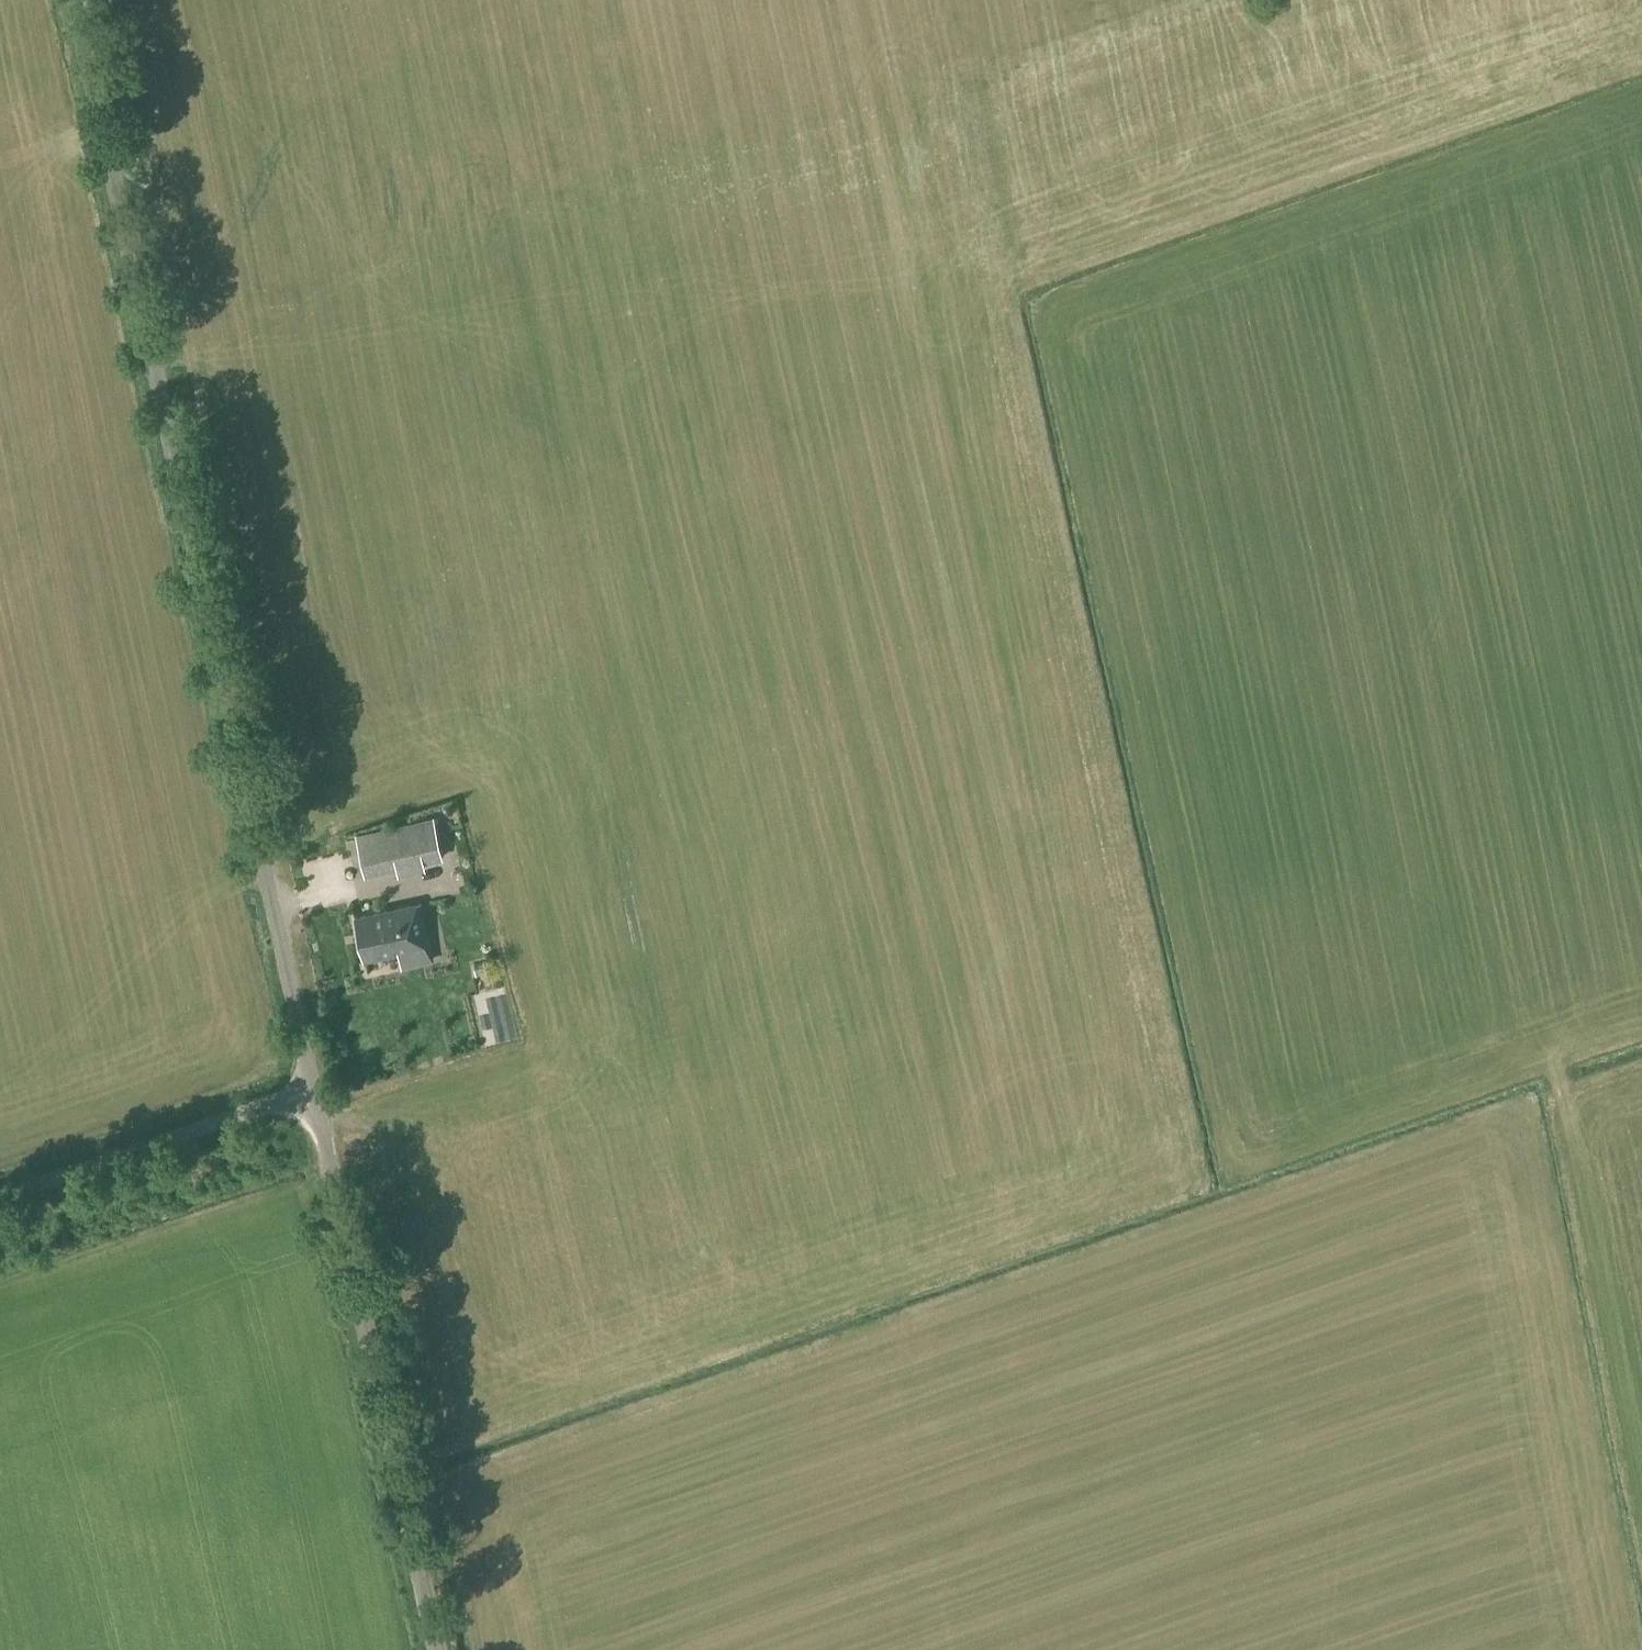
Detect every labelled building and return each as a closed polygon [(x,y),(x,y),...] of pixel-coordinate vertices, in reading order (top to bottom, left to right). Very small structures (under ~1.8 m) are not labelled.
[(364,872),(396,865),(398,871),(425,865),(423,859),(442,855),(433,814),(355,832),(364,872)] [(429,947),(420,904),(355,917),(364,960),(397,953),(399,965),(432,958),(429,947)]
